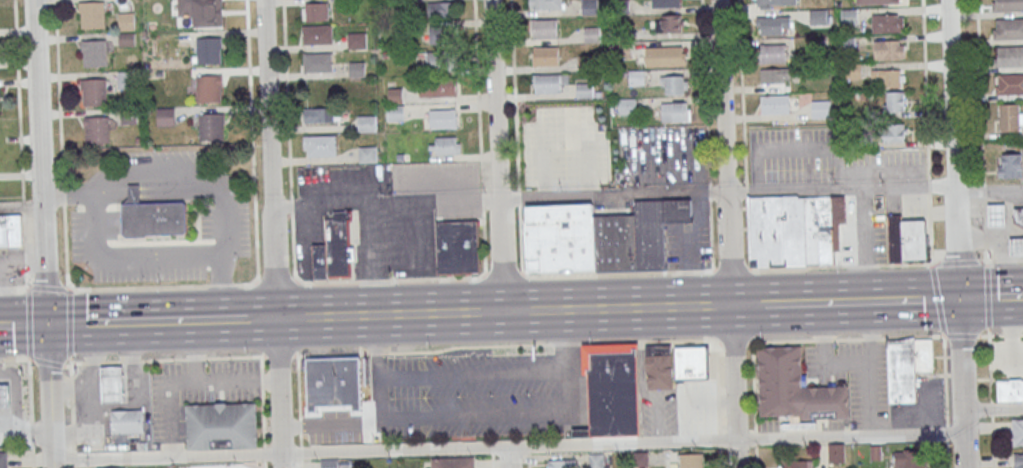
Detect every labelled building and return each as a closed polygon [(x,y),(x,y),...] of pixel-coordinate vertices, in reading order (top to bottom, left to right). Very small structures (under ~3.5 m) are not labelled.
[(194,1),(195,27),(218,27),(218,11),(220,11),(219,0),(194,1)] [(530,9),(529,0),(562,0),(562,11),(533,12),(533,9),(530,9)] [(597,0),(582,0),(582,14),(597,14),(597,0)] [(995,1),(992,1),(993,11),(1022,10),(1022,0),(995,0),(995,1)] [(105,2),(105,29),(82,30),(82,14),(80,14),(80,3),(105,2)] [(456,17),(456,2),(428,2),(428,17),(456,17)] [(302,3),(302,20),(328,20),(328,3),(302,3)] [(810,9),(810,24),(827,24),(827,9),(810,9)] [(842,9),(842,24),(857,24),(857,9),(842,9)] [(656,14),(656,32),(682,32),(682,14),(656,14)] [(872,14),(872,33),(905,33),(905,14),(872,14)] [(756,18),(790,17),(790,29),(784,29),(784,35),(761,36),(761,28),(757,29),(756,18)] [(996,19),(996,29),(993,29),(993,39),(1022,38),(1022,18),(996,19)] [(530,21),(557,20),(558,39),(531,39),(530,21)] [(332,44),(332,25),(302,25),(302,44),(332,44)] [(445,25),(430,25),(430,44),(445,44),(445,25)] [(366,32),(348,33),(348,50),(367,49),(366,32)] [(198,38),(199,65),(222,64),(221,49),(223,49),(223,38),(198,38)] [(107,41),(108,67),(85,68),(85,53),(83,53),(82,41),(107,41)] [(905,41),(874,41),(874,59),(905,59),(905,41)] [(760,46),(787,45),(787,63),(760,64),(760,46)] [(997,46),(997,58),(994,58),(995,67),(1022,66),(1022,45),(997,46)] [(686,66),(686,46),(645,46),(645,66),(686,66)] [(531,48),(559,48),(559,66),(532,67),(531,48)] [(428,71),(458,71),(458,51),(428,51),(428,71)] [(332,72),(332,52),(304,52),(304,72),(332,72)] [(365,62),(349,63),(350,78),(366,77),(365,62)] [(761,69),(792,68),(792,78),(785,78),(786,84),(761,84),(761,69)] [(884,87),(903,87),(903,69),(872,69),(872,78),(884,78),(884,87)] [(642,84),(643,71),(630,71),(630,84),(642,84)] [(998,74),(999,86),(995,86),(995,95),(1022,94),(1022,74),(998,74)] [(534,76),(561,75),(562,94),(534,95),(534,76)] [(198,77),(198,104),(221,103),(221,88),(223,88),(222,76),(198,77)] [(688,76),(661,76),(661,94),(688,94),(688,76)] [(456,96),(456,78),(419,78),(419,96),(456,96)] [(107,80),(108,106),(84,107),(84,92),(82,92),(82,81),(107,80)] [(593,83),(576,83),(576,98),(593,98),(593,83)] [(402,102),(402,89),(389,89),(389,102),(402,102)] [(905,91),(886,91),(886,110),(905,110),(905,91)] [(762,97),(789,96),(790,114),(763,115),(762,97)] [(618,114),(636,114),(636,99),(618,99),(618,114)] [(812,118),(831,118),(831,101),(812,101),(812,118)] [(661,102),(661,121),(691,121),(691,102),(661,102)] [(403,104),(387,104),(387,121),(403,121),(403,104)] [(999,132),(1022,132),(1022,104),(999,104),(999,132)] [(304,107),(304,122),(335,122),(335,107),(304,107)] [(174,108),(158,108),(158,126),(174,126),(174,108)] [(430,109),(430,128),(456,128),(456,109),(430,109)] [(200,115),(201,142),(224,141),(223,126),(225,126),(225,114),(200,115)] [(376,116),(359,116),(359,133),(376,132),(376,116)] [(110,118),(110,144),(87,145),(87,130),(85,130),(85,119),(110,118)] [(906,124),(883,124),(883,142),(906,142),(906,124)] [(336,135),(304,136),(305,149),(307,149),(308,157),(337,156),(336,135)] [(461,155),(461,136),(431,136),(431,155),(461,155)] [(376,146),(359,147),(359,163),(377,162),(376,146)] [(1022,177),(1022,154),(999,154),(999,177),(1022,177)] [(121,203),(123,203),(128,198),(128,184),(133,184),(139,184),(139,198),(143,203),(184,202),(185,233),(149,234),(147,236),(127,237),(122,231),(121,203)] [(749,267),(841,266),(840,196),(748,197),(749,267)] [(527,206),(593,204),(594,215),(636,215),(635,201),(691,199),(692,220),(664,222),(666,270),(597,272),(597,270),(528,272),(526,224),(528,224),(527,206)] [(988,204),(1005,204),(1006,225),(989,226),(988,204)] [(1014,208),(1022,208),(1022,227),(1014,222),(1014,208)] [(314,279),(352,279),(351,211),(333,211),(333,217),(326,217),(326,244),(313,244),(314,279)] [(24,245),(24,215),(0,215),(0,246),(24,245)] [(478,220),(437,222),(439,273),(480,272),(478,220)] [(900,223),(902,261),(926,260),(924,222),(900,223)] [(1010,239),(1022,238),(1022,254),(1011,255),(1010,239)] [(933,371),(933,338),(888,339),(889,403),(917,402),(917,371),(933,371)] [(582,344),(583,374),(588,374),(590,430),(590,436),(639,435),(637,343),(582,344)] [(672,345),(647,345),(647,389),(672,389),(672,345)] [(709,381),(709,346),(676,347),(676,381),(709,381)] [(759,347),(760,418),(849,417),(849,386),(802,387),(802,346),(759,347)] [(308,359),(309,406),(362,405),(361,358),(308,359)] [(102,365),(124,364),(125,400),(103,401),(102,365)] [(997,379),(997,401),(1022,401),(1022,379),(997,379)] [(10,405),(9,384),(0,384),(0,405),(10,405)] [(188,449),(187,441),(186,405),(214,404),(217,404),(217,403),(225,402),(227,402),(227,403),(255,402),(256,447),(188,449)] [(112,432),(112,409),(144,408),(144,431),(112,432)] [(1022,445),(1022,419),(1012,419),(1012,445),(1022,445)] [(845,444),(829,444),(829,462),(845,462),(845,444)] [(894,450),(894,467),(918,467),(918,450),(894,450)] [(8,451),(9,467),(0,467),(0,451),(8,451)] [(647,465),(646,452),(635,452),(635,465),(647,465)] [(604,453),(590,453),(590,467),(604,467),(604,453)] [(681,453),(681,467),(703,467),(703,453),(681,453)] [(1013,467),(1022,467),(1022,454),(1013,454),(1013,467)] [(474,457),(427,457),(427,467),(474,467),(474,457)] [(576,459),(548,459),(548,467),(576,467),(576,459)] [(813,460),(780,460),(780,467),(813,467),(813,460)]
